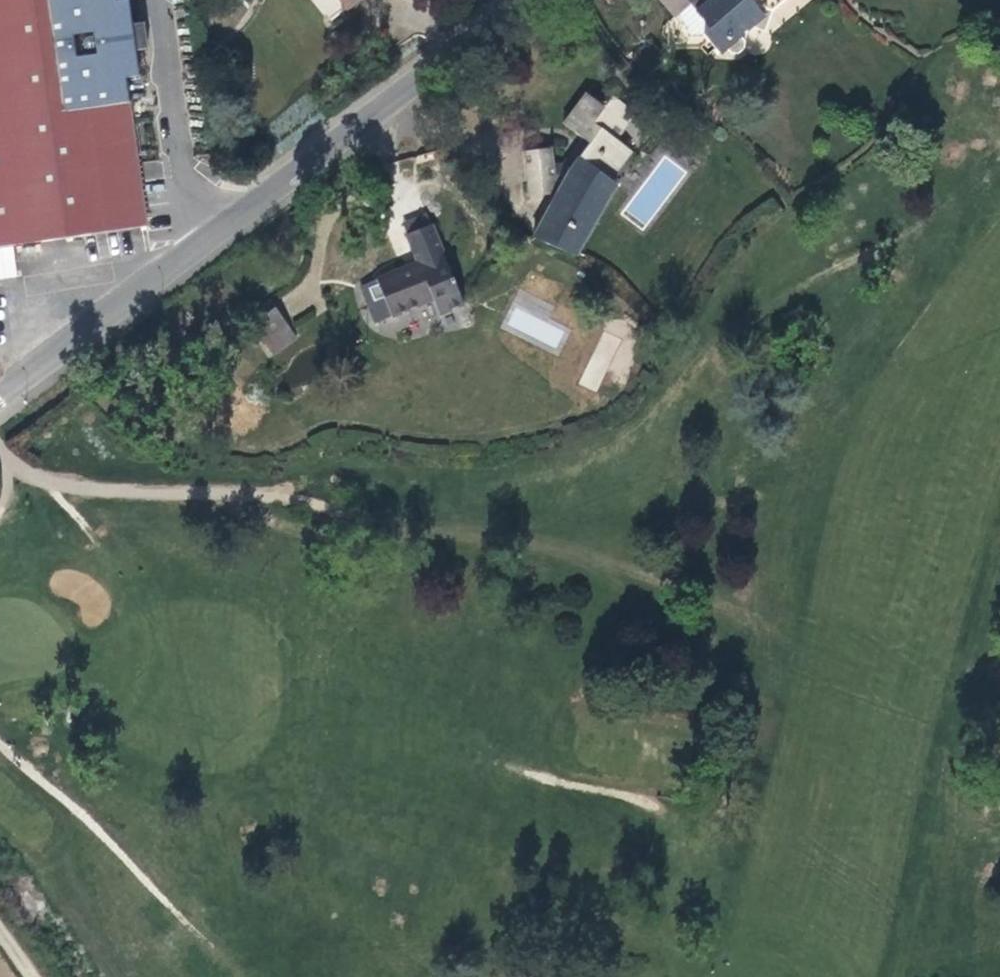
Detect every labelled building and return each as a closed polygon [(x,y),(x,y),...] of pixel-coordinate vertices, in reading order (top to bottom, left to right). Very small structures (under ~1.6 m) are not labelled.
[(153,234),(137,76),(129,0),(0,0),(0,251),(153,234)] [(360,0),(330,0),(341,14),(360,0)] [(683,32),(696,31),(711,51),(718,44),(722,48),(731,48),(735,44),(737,37),(732,33),(743,22),(758,27),(764,6),(771,0),(655,0),(683,32)] [(514,202),(551,228),(573,196),(587,180),(581,175),(605,148),(591,134),(611,111),(588,92),(580,102),(563,87),(540,115),(558,132),(564,138),(542,162),(526,162),(526,156),(526,136),(499,137),(499,181),(529,182),(514,202)] [(538,156),(526,156),(526,162),(542,162),(564,138),(558,132),(538,156)] [(513,234),(539,246),(551,228),(514,202),(500,224),(513,234)] [(356,262),(369,298),(426,279),(432,296),(457,287),(437,235),(356,262)] [(258,322),(281,305),(260,279),(236,294),(258,322)] [(288,314),(281,305),(258,322),(266,331),(288,314)]
